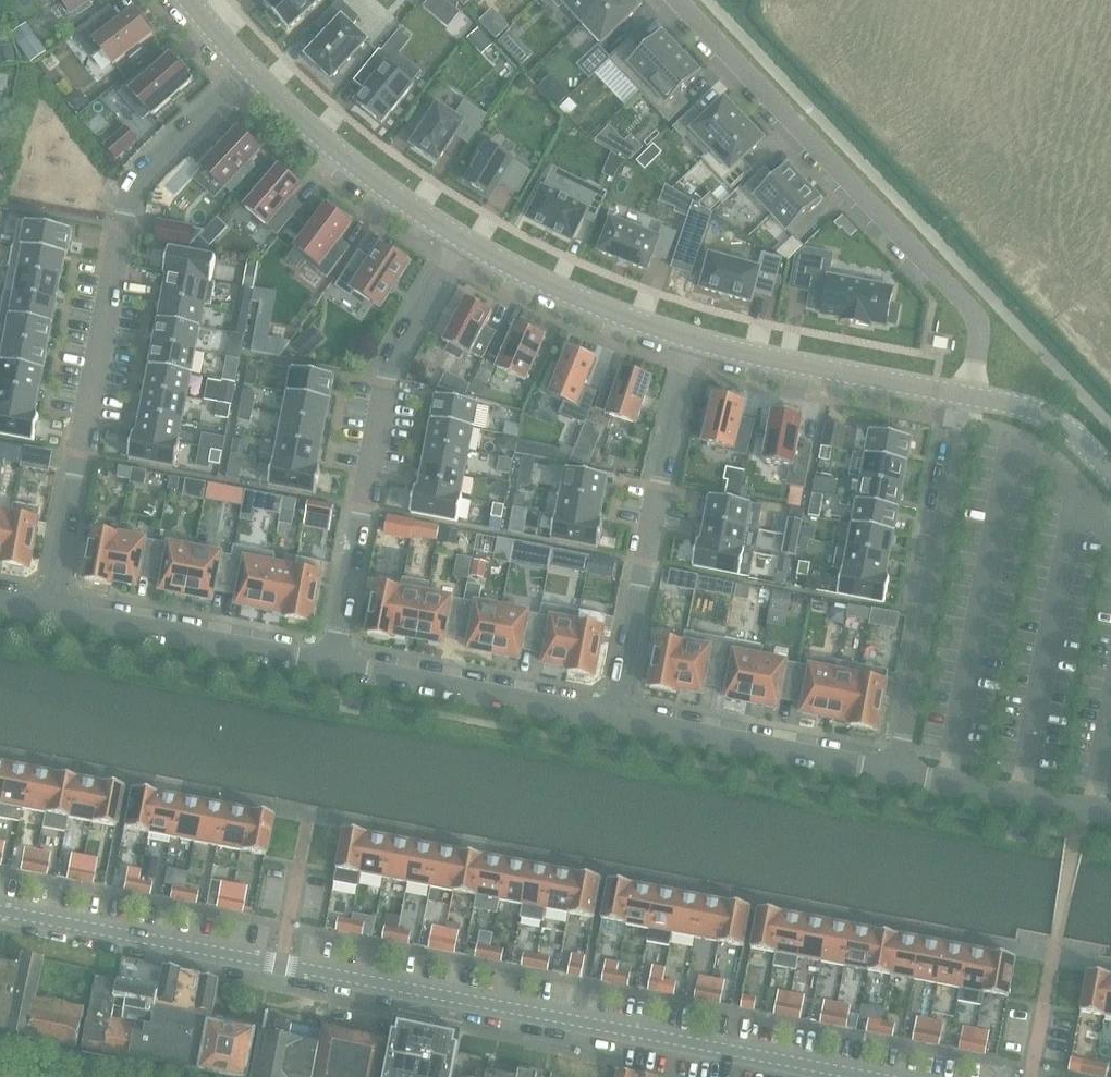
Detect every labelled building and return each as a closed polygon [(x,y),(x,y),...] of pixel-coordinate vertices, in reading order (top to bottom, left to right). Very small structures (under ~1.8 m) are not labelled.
[(72,13),(77,10),(80,14),(92,6),(89,2),(92,0),(63,0),(72,13)] [(263,3),(270,10),(266,14),(278,26),(281,23),(287,30),(320,0),(267,0),(263,3)] [(306,55),(332,79),(368,41),(352,26),(360,18),(341,0),(339,0),(316,25),(326,34),(306,55)] [(423,5),(436,15),(448,0),(428,0),(423,5)] [(559,7),(562,3),(582,24),(606,0),(552,0),(559,7)] [(637,0),(606,0),(582,24),(601,44),(642,6),(637,0)] [(101,13),(73,35),(91,57),(101,49),(113,65),(126,55),(129,58),(142,49),(139,45),(152,35),(133,10),(112,27),(101,13)] [(497,14),(484,26),(496,39),(509,26),(497,14)] [(398,30),(381,51),(392,60),(394,61),(400,53),(411,40),(398,30)] [(510,31),(499,41),(510,53),(521,43),(510,31)] [(681,53),(662,32),(640,53),(629,41),(612,57),(610,59),(640,92),(681,53)] [(21,47),(31,61),(44,52),(34,38),(21,47)] [(600,45),(581,63),(593,75),(610,59),(612,57),(600,45)] [(365,91),(356,102),(382,123),(407,92),(413,86),(387,65),(392,60),(381,51),(380,49),(372,59),(359,74),(371,84),(365,91)] [(701,73),(681,53),(640,92),(669,122),(670,120),(688,104),(679,94),(701,73)] [(146,117),(150,113),(153,115),(192,81),(186,74),(189,71),(179,60),(176,63),(170,56),(146,77),(143,74),(120,94),(139,115),(142,112),(146,117)] [(517,81),(517,86),(520,90),(525,90),(529,87),(529,82),(526,79),(521,78),(517,81)] [(79,93),(69,100),(78,112),(88,104),(79,93)] [(570,98),(560,108),(568,117),(578,107),(570,98)] [(745,120),(725,99),(703,119),(694,110),(675,128),(684,138),(687,135),(707,156),(711,152),(745,120)] [(479,126),(486,116),(465,102),(455,117),(438,105),(430,117),(425,115),(415,130),(420,133),(411,145),(438,162),(456,135),(468,143),(479,126)] [(765,141),(745,120),(711,152),(714,154),(730,171),(722,178),(732,188),(751,170),(743,161),(765,141)] [(117,159),(137,141),(126,128),(105,146),(117,159)] [(202,168),(225,189),(227,187),(231,191),(254,167),(249,163),(261,150),(238,129),(215,154),(211,151),(202,161),(205,164),(202,168)] [(623,144),(614,153),(630,163),(643,150),(631,137),(623,144)] [(518,193),(530,172),(512,161),(513,159),(488,144),(485,148),(481,146),(473,159),(477,161),(465,181),(489,196),(498,181),(518,193)] [(654,144),(636,161),(645,170),(662,153),(654,144)] [(746,187),(754,195),(755,196),(754,197),(771,215),(805,183),(787,165),(774,178),(765,168),(746,187)] [(256,185),(260,189),(245,207),(267,225),(266,226),(277,235),(294,215),(284,206),(301,186),(279,167),(272,175),(267,172),(256,185)] [(533,194),(524,212),(529,214),(527,218),(572,240),(583,217),(594,223),(606,195),(586,184),(580,196),(548,180),(544,188),(543,187),(538,197),(533,194)] [(771,215),(788,232),(789,232),(798,241),(817,223),(808,214),(822,201),(805,183),(771,215)] [(681,194),(675,212),(688,217),(693,202),(681,194)] [(693,203),(672,265),(691,271),(711,215),(693,203)] [(334,247),(351,225),(327,206),(296,248),(305,255),(303,258),(316,268),(315,269),(327,278),(345,255),(334,247)] [(843,216),(835,224),(840,230),(843,228),(851,237),(858,232),(843,216)] [(18,220),(14,244),(63,253),(63,255),(67,256),(72,231),(27,222),(18,220)] [(676,233),(672,232),(663,228),(659,238),(611,220),(599,252),(647,271),(654,255),(666,260),(676,233)] [(192,228),(188,227),(159,222),(155,241),(189,247),(199,236),(204,231),(204,230),(192,228)] [(204,231),(199,236),(209,245),(218,236),(208,227),(204,231)] [(14,244),(9,267),(59,276),(63,255),(63,253),(14,244)] [(259,245),(253,253),(260,260),(267,251),(259,245)] [(359,252),(336,285),(350,294),(353,290),(379,308),(390,292),(391,291),(390,291),(395,285),(396,284),(396,283),(409,265),(405,262),(408,258),(396,250),(393,254),(381,246),(371,261),(359,252)] [(164,274),(168,275),(209,283),(211,283),(216,258),(169,249),(164,274)] [(827,276),(831,255),(805,250),(797,258),(792,287),(812,291),(809,308),(822,310),(821,314),(841,318),(840,321),(871,327),(871,324),(887,327),(887,323),(895,324),(898,307),(891,305),(894,289),(827,276)] [(710,256),(701,289),(751,303),(754,292),(771,297),(781,259),(763,254),(759,269),(727,260),(728,257),(714,253),(713,256),(710,256)] [(248,260),(243,288),(253,290),(259,262),(248,260)] [(9,267),(5,290),(55,300),(59,278),(59,276),(9,267)] [(164,298),(204,306),(209,283),(168,275),(164,298)] [(234,312),(249,314),(252,301),(254,291),(239,288),(234,312)] [(254,291),(252,301),(260,303),(263,290),(254,288),(254,291)] [(5,290),(1,313),(51,323),(55,300),(5,290)] [(204,306),(164,298),(159,320),(200,328),(204,306)] [(466,298),(443,341),(450,344),(446,352),(460,360),(464,352),(470,355),(471,353),(483,359),(497,332),(486,326),(493,312),(466,298)] [(234,312),(230,333),(231,333),(245,336),(249,314),(234,312)] [(0,317),(0,337),(47,346),(51,323),(1,313),(0,317)] [(200,328),(159,320),(155,343),(196,351),(200,328)] [(511,336),(500,331),(489,355),(501,360),(497,368),(525,381),(545,337),(538,334),(539,330),(525,323),(522,332),(515,329),(511,336)] [(295,345),(305,356),(324,340),(313,328),(295,345)] [(231,333),(226,356),(240,359),(245,336),(231,333)] [(254,335),(251,352),(280,357),(290,342),(269,338),(254,335)] [(3,362),(43,369),(47,346),(0,337),(0,361),(3,362)] [(933,348),(947,350),(948,340),(935,337),(933,348)] [(196,351),(155,343),(151,366),(191,373),(196,351)] [(553,370),(545,389),(550,391),(549,395),(564,401),(559,413),(585,424),(598,392),(585,387),(596,359),(568,348),(558,372),(553,370)] [(39,392),(39,391),(43,369),(3,362),(0,375),(0,385),(39,392)] [(191,373),(151,366),(146,388),(187,396),(191,373)] [(225,368),(223,380),(236,382),(238,371),(225,368)] [(289,392),(329,400),(334,376),(293,369),(289,392)] [(606,377),(595,409),(608,413),(607,414),(636,424),(652,378),(622,369),(618,381),(606,377)] [(247,371),(245,384),(255,386),(258,373),(247,371)] [(222,380),(218,403),(231,405),(236,382),(223,380),(222,380)] [(459,380),(453,392),(466,395),(468,392),(471,385),(459,380)] [(471,385),(468,392),(480,399),(486,386),(474,380),(471,385)] [(34,416),(35,415),(39,392),(0,385),(0,409),(34,416)] [(187,396),(146,388),(142,411),(183,419),(187,396)] [(243,390),(240,407),(252,409),(256,393),(243,390)] [(329,400),(289,392),(284,414),(325,422),(329,400)] [(705,425),(709,426),(705,442),(733,448),(733,452),(747,455),(754,426),(740,423),(744,403),(735,401),(736,396),(722,393),(721,398),(716,396),(712,411),(708,410),(705,425)] [(433,419),(473,427),(478,404),(437,396),(433,419)] [(218,403),(215,416),(229,419),(231,405),(218,403)] [(240,407),(238,420),(250,423),(252,409),(240,407)] [(34,441),(39,416),(35,415),(34,416),(0,409),(0,434),(34,441)] [(183,419),(142,411),(138,435),(178,442),(183,419)] [(772,411),(763,461),(791,466),(787,485),(805,489),(813,445),(799,443),(803,416),(772,411)] [(325,422),(284,414),(280,437),(321,445),(325,422)] [(473,427),(433,419),(428,442),(469,450),(473,427)] [(508,419),(505,434),(518,436),(521,422),(508,419)] [(841,450),(846,427),(826,423),(822,446),(831,448),(841,450)] [(871,431),(867,454),(907,462),(912,439),(910,438),(898,436),(899,432),(885,429),(885,433),(871,431)] [(180,443),(178,442),(138,435),(133,434),(129,459),(176,468),(180,443)] [(504,434),(502,448),(515,450),(517,441),(518,436),(505,434),(504,434)] [(208,449),(212,450),(223,452),(225,438),(211,435),(208,449)] [(321,445),(280,437),(276,461),(316,469),(321,445)] [(234,440),(231,453),(246,456),(249,443),(234,440)] [(574,450),(570,460),(587,467),(595,447),(578,440),(574,450)] [(515,452),(515,454),(531,457),(533,445),(517,441),(515,450),(515,452)] [(469,450),(428,442),(424,465),(465,472),(469,450)] [(562,445),(555,461),(568,464),(570,460),(574,450),(562,445)] [(822,446),(819,459),(829,461),(831,448),(822,446)] [(48,471),(51,453),(26,448),(22,466),(48,471)] [(220,465),(223,452),(212,450),(210,462),(220,465)] [(240,468),(242,456),(231,454),(229,466),(240,468)] [(867,454),(862,477),(903,485),(907,462),(867,454)] [(501,457),(498,471),(511,474),(514,459),(501,457)] [(321,470),(316,469),(276,461),(273,461),(269,486),(316,495),(321,470)] [(465,472),(424,465),(420,489),(460,496),(465,472)] [(117,477),(130,479),(130,482),(137,483),(140,470),(119,466),(117,477)] [(567,469),(562,492),(603,500),(607,477),(567,469)] [(144,484),(147,471),(140,470),(137,483),(144,484)] [(520,471),(518,484),(531,486),(533,474),(520,471)] [(171,477),(168,489),(178,491),(180,478),(171,477)] [(862,477),(858,500),(899,508),(903,485),(862,477)] [(816,479),(813,493),(823,495),(824,488),(826,481),(816,479)] [(498,480),(495,497),(506,499),(509,482),(498,480)] [(727,480),(724,494),(738,497),(741,483),(727,480)] [(209,484),(206,500),(217,502),(220,486),(209,484)] [(462,497),(460,496),(420,489),(415,488),(410,513),(458,522),(462,497)] [(243,504),(240,519),(253,522),(256,506),(258,493),(246,491),(243,504)] [(562,492),(558,515),(599,523),(603,500),(562,492)] [(512,507),(513,507),(523,509),(525,496),(515,494),(512,507)] [(270,495),(267,512),(281,514),(282,508),(284,497),(270,495)] [(711,496),(706,519),(747,527),(751,504),(711,496)] [(295,510),(296,500),(284,497),(282,508),(295,510)] [(810,497),(807,516),(819,518),(822,500),(810,497)] [(858,500),(853,523),(894,530),(899,508),(858,500)] [(308,502),(306,513),(319,515),(332,518),(334,507),(321,504),(308,502)] [(3,560),(2,564),(3,564),(15,504),(14,503),(12,514),(0,512),(0,560),(3,560)] [(15,504),(3,564),(29,569),(41,509),(15,504)] [(504,506),(494,504),(491,517),(502,519),(504,506)] [(523,509),(513,507),(511,521),(521,523),(524,510),(523,509)] [(603,523),(599,523),(558,515),(556,514),(551,540),(598,548),(603,523)] [(388,517),(385,534),(411,539),(412,533),(415,522),(402,520),(388,517)] [(742,550),(747,527),(706,519),(702,542),(742,550)] [(784,536),(799,539),(803,521),(787,519),(784,536)] [(415,522),(412,533),(424,535),(437,538),(439,527),(426,524),(415,522)] [(853,523),(849,546),(890,553),(894,530),(853,523)] [(803,525),(800,537),(809,539),(812,539),(814,527),(803,525)] [(456,546),(459,531),(441,527),(438,542),(456,546)] [(110,585),(119,535),(94,530),(84,580),(110,585)] [(119,535),(110,585),(111,585),(112,581),(136,586),(140,569),(152,571),(157,542),(119,535)] [(796,556),(799,539),(784,536),(781,553),(796,556)] [(800,537),(799,545),(807,547),(809,539),(800,537)] [(157,542),(152,571),(164,573),(161,590),(186,595),(195,549),(157,542)] [(517,542),(514,558),(532,561),(535,545),(517,542)] [(745,550),(742,550),(702,542),(698,542),(693,567),(740,576),(745,550)] [(237,605),(262,610),(270,563),(272,564),(274,553),(234,545),(232,556),(233,556),(227,585),(240,588),(237,605)] [(838,545),(833,567),(842,569),(844,570),(885,577),(890,553),(849,546),(849,547),(838,545)] [(195,549),(186,595),(212,600),(215,583),(227,585),(233,556),(232,556),(195,549)] [(577,553),(573,571),(587,573),(589,566),(590,556),(577,553)] [(270,563),(262,610),(285,614),(285,618),(286,618),(297,557),(286,555),(284,566),(272,564),(270,563)] [(601,569),(603,558),(590,556),(589,566),(601,569)] [(297,557),(286,618),(311,623),(323,562),(297,557)] [(780,558),(777,571),(788,573),(791,560),(780,558)] [(474,559),(471,576),(484,579),(487,562),(474,559)] [(797,575),(808,577),(810,564),(799,562),(797,575)] [(889,578),(885,577),(844,570),(842,569),(838,594),(885,603),(889,578)] [(672,571),(672,572),(669,586),(694,590),(694,589),(697,577),(697,576),(672,571)] [(697,577),(694,589),(704,591),(706,579),(697,577)] [(394,635),(417,639),(426,593),(428,594),(430,583),(403,578),(401,588),(402,589),(392,639),(393,639),(394,635)] [(367,634),(392,639),(402,589),(401,588),(376,584),(367,634)] [(751,587),(737,584),(735,598),(748,600),(751,587)] [(788,594),(773,591),(770,610),(785,613),(788,594)] [(464,601),(428,594),(426,593),(417,639),(443,644),(446,627),(459,630),(464,601)] [(493,654),(502,608),(464,601),(459,630),(471,632),(467,649),(493,654)] [(540,615),(534,644),(547,646),(543,663),(568,668),(567,672),(568,672),(578,622),(577,622),(579,611),(543,604),(541,615),(540,615)] [(859,619),(861,608),(849,605),(847,617),(859,619)] [(502,608),(493,654),(519,659),(522,642),(534,644),(540,615),(502,608)] [(831,608),(830,615),(836,624),(843,625),(846,610),(831,608)] [(594,677),(603,627),(606,614),(580,610),(579,611),(577,622),(578,622),(568,672),(594,677)] [(873,610),(871,624),(896,629),(899,615),(873,610)] [(717,679),(724,639),(685,632),(683,642),(684,643),(676,689),(677,689),(701,693),(704,676),(717,679)] [(649,688),(675,693),(676,693),(677,689),(676,689),(684,643),(683,642),(659,638),(649,688)] [(724,639),(717,679),(729,681),(726,698),(751,703),(762,646),(724,639)] [(762,646),(751,703),(777,708),(780,691),(792,693),(798,664),(761,657),(763,647),(762,646)] [(798,664),(792,693),(805,696),(801,713),(827,717),(838,661),(837,660),(812,656),(810,667),(798,664)] [(838,661),(827,717),(850,722),(850,726),(851,726),(862,665),(838,661)] [(862,665),(851,726),(876,731),(888,670),(862,665)] [(22,809),(29,770),(6,765),(0,796),(0,818),(19,822),(21,809),(22,809)] [(52,774),(29,770),(22,809),(45,813),(52,774)] [(45,813),(42,828),(54,831),(65,833),(68,818),(76,778),(52,774),(45,813)] [(98,783),(76,778),(68,818),(91,822),(98,782),(98,783)] [(122,787),(98,782),(91,822),(115,827),(122,787)] [(155,793),(130,788),(123,828),(147,833),(155,793)] [(178,798),(155,793),(147,833),(170,838),(178,798)] [(201,802),(178,798),(170,838),(194,842),(201,802)] [(225,807),(201,802),(194,842),(217,846),(225,807)] [(247,811),(225,807),(217,846),(240,851),(248,811),(247,811)] [(272,815),(248,811),(240,851),(264,855),(272,815)] [(368,834),(344,829),(334,883),(358,887),(361,874),(368,834)] [(392,839),(368,834),(361,874),(384,878),(392,839)] [(415,843),(392,839),(384,878),(407,883),(415,843)] [(438,847),(415,843),(407,883),(430,887),(438,847)] [(461,852),(438,847),(430,887),(454,891),(461,852)] [(485,856),(461,852),(454,891),(477,896),(485,856)] [(140,869),(139,878),(154,881),(158,857),(143,854),(140,869)] [(477,896),(475,908),(498,912),(500,900),(508,861),(485,856),(477,896)] [(33,872),(35,861),(22,858),(20,869),(33,872)] [(35,861),(33,872),(46,874),(48,863),(35,861)] [(531,865),(508,861),(500,900),(523,905),(531,865)] [(554,870),(531,865),(523,905),(547,909),(554,870)] [(79,880),(81,869),(68,867),(66,878),(79,880)] [(81,869),(79,880),(92,883),(94,872),(81,869)] [(576,874),(554,870),(547,909),(569,914),(577,873),(576,873),(576,874)] [(601,878),(577,873),(569,914),(593,918),(601,878)] [(125,878),(123,889),(136,891),(138,880),(125,878)] [(138,880),(136,891),(149,894),(151,883),(138,880)] [(602,920),(599,933),(624,937),(626,924),(634,885),(609,880),(602,920)] [(657,889),(634,885),(626,924),(649,929),(657,889)] [(182,900),(184,889),(172,887),(169,898),(182,900)] [(184,889),(182,900),(195,903),(197,892),(184,889)] [(649,929),(647,943),(670,947),(672,933),(673,933),(680,894),(657,889),(649,929)] [(704,898),(680,894),(673,933),(696,938),(704,898)] [(229,909),(231,898),(218,896),(216,907),(229,909)] [(231,898),(229,909),(242,912),(244,901),(231,898)] [(726,902),(704,898),(696,938),(719,942),(727,902),(726,902)] [(750,906),(727,902),(719,942),(743,947),(750,906)] [(783,913),(759,908),(751,948),(775,953),(783,913)] [(796,970),(797,964),(799,957),(806,918),(783,913),(775,953),(777,953),(774,966),(796,970)] [(799,957),(822,962),(829,922),(806,918),(799,957)] [(350,932),(352,921),(339,919),(337,930),(350,932)] [(352,921),(350,932),(363,934),(365,924),(352,921)] [(853,927),(829,922),(822,962),(845,966),(853,927)] [(396,941),(398,930),(385,927),(383,938),(396,941)] [(876,931),(853,927),(845,966),(868,971),(876,931)] [(398,930),(396,941),(409,943),(411,933),(398,930)] [(899,935),(876,931),(868,971),(892,975),(899,935)] [(922,940),(899,935),(892,975),(915,979),(922,940)] [(442,950),(444,939),(431,936),(429,947),(442,950)] [(444,939),(442,950),(455,952),(457,941),(444,939)] [(946,944),(922,940),(915,979),(938,984),(946,944)] [(969,949),(946,944),(938,984),(961,988),(969,949)] [(489,959),(491,948),(477,945),(476,956),(489,959)] [(491,948),(489,959),(502,961),(504,950),(503,950),(491,948)] [(991,953),(969,949),(961,988),(984,993),(992,952),(991,952),(991,953)] [(1016,957),(992,952),(984,993),(1008,997),(1016,957)] [(535,967),(537,957),(524,954),(522,965),(535,967)] [(19,955),(17,967),(4,1031),(26,1036),(34,997),(42,960),(19,955)] [(537,957),(535,967),(548,970),(550,959),(537,957)] [(581,976),(583,965),(570,963),(568,974),(581,976)] [(0,964),(0,1030),(4,1031),(17,967),(0,964)] [(137,1023),(130,1056),(202,1071),(213,1019),(221,979),(165,967),(161,988),(153,1026),(137,1023)] [(618,972),(604,969),(602,980),(615,983),(618,972)] [(1086,982),(1080,1011),(1105,1016),(1110,982),(1110,975),(1088,971),(1086,982)] [(630,974),(618,972),(615,983),(628,985),(630,974)] [(83,1047),(106,1051),(117,998),(115,998),(119,982),(118,982),(99,978),(97,988),(95,987),(83,1047)] [(661,992),(663,981),(651,978),(648,989),(661,992)] [(106,1051),(130,1056),(137,1023),(153,1026),(161,988),(119,979),(118,982),(119,982),(115,998),(117,998),(106,1051)] [(663,981),(661,992),(674,994),(676,983),(663,981)] [(708,1000),(710,990),(697,987),(695,998),(708,1000)] [(710,990),(708,1000),(721,1003),(723,992),(710,990)] [(741,1007),(754,1009),(756,998),(743,996),(741,1007)] [(85,1008),(34,997),(26,1036),(76,1046),(85,1008)] [(787,1016),(789,1005),(776,1002),(774,1013),(787,1016)] [(838,1003),(834,1025),(847,1027),(851,1006),(838,1003)] [(789,1005),(787,1016),(800,1018),(803,1007),(789,1005)] [(834,1024),(836,1013),(823,1011),(820,1022),(834,1024)] [(231,1076),(252,1076),(255,1066),(249,1065),(256,1028),(213,1019),(202,1071),(231,1076)] [(880,1033),(882,1022),(869,1020),(867,1031),(880,1033)] [(930,1020),(929,1031),(927,1042),(939,1045),(943,1022),(930,1020)] [(304,1040),(290,1038),(293,1024),(278,1021),(275,1035),(262,1032),(255,1066),(252,1076),(313,1076),(320,1043),(304,1040)] [(387,1076),(453,1076),(462,1034),(398,1021),(387,1076)] [(882,1022),(880,1033),(893,1036),(895,1025),(882,1022)] [(320,1043),(313,1076),(385,1076),(392,1041),(324,1027),(320,1043)] [(915,1029),(913,1040),(926,1042),(929,1031),(915,1029)] [(990,1031),(976,1029),(972,1051),(985,1053),(990,1031)] [(972,1051),(974,1040),(961,1038),(959,1049),(972,1051)] [(1071,1058),(1069,1069),(1093,1074),(1095,1063),(1071,1058)] [(1095,1063),(1093,1074),(1106,1076),(1109,1066),(1095,1063)] [(519,1076),(543,1076),(544,1070),(521,1065),(519,1076)]
